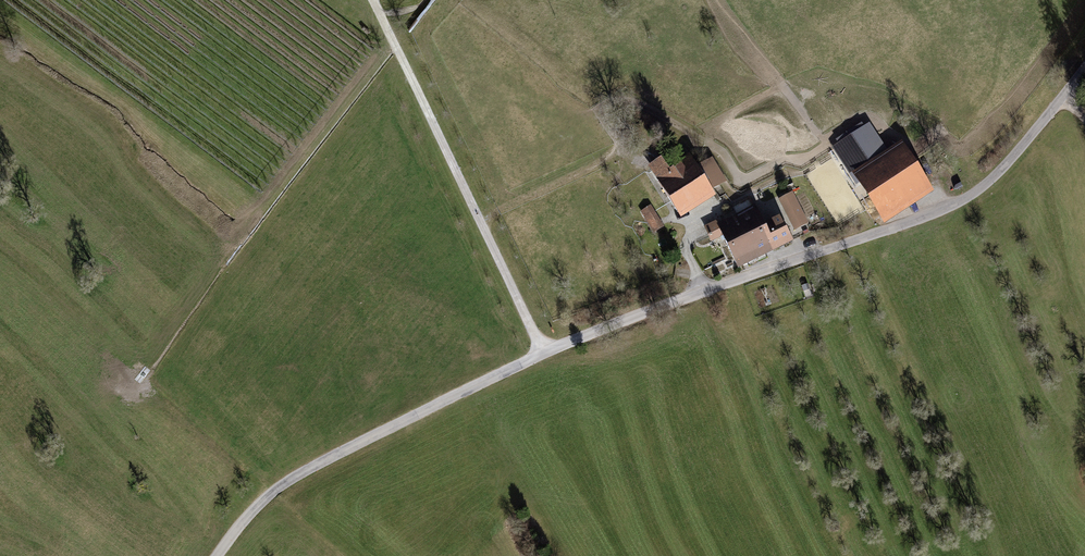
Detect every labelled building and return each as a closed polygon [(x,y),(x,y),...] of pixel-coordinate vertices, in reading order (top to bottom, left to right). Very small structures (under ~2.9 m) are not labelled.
[(867,127),(837,147),(882,216),(927,187),(903,150),(886,161),(871,137),(873,136),(867,127)] [(662,160),(652,167),(660,178),(657,180),(677,212),(711,191),(710,189),(719,183),(706,162),(696,168),(690,158),(669,171),(662,160)] [(788,213),(798,208),(789,190),(778,195),(788,213)] [(773,249),(763,228),(749,199),(732,207),(739,220),(756,258),(773,249)] [(662,225),(651,208),(642,215),(653,231),(662,225)] [(798,208),(788,213),(794,225),(804,219),(798,208)] [(756,258),(739,220),(723,228),(719,218),(704,225),(709,235),(720,230),(737,266),(756,258)] [(763,228),(773,249),(791,241),(781,220),(763,228)]
